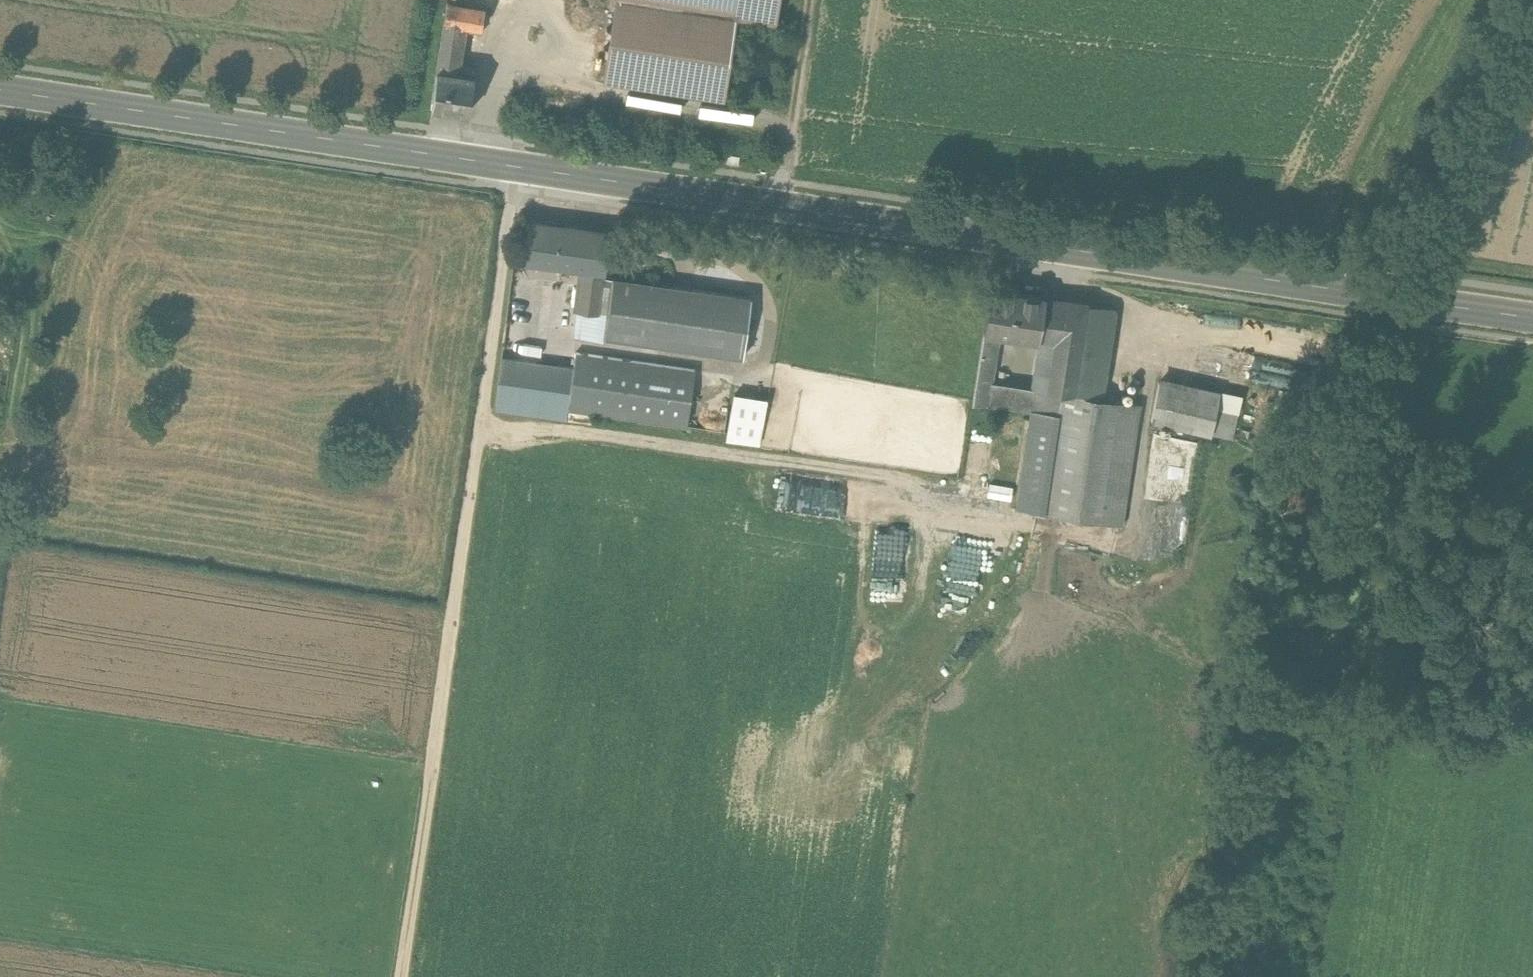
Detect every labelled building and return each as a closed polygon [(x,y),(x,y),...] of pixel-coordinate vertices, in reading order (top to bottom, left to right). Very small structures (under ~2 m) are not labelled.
[(604,81),(723,99),(735,17),(775,23),(778,0),(616,0),(604,81)] [(440,46),(457,48),(460,49),(463,26),(481,28),(484,9),(446,3),(440,46)] [(469,112),(475,68),(455,65),(457,48),(440,46),(431,107),(469,112)] [(601,276),(607,234),(527,222),(523,258),(545,261),(544,266),(554,267),(555,262),(583,265),(577,310),(597,313),(601,276)] [(751,297),(601,276),(597,313),(593,340),(604,342),(605,338),(743,357),(751,297)] [(1038,338),(1045,298),(990,290),(983,330),(998,332),(1035,338),(1038,338)] [(1045,298),(1038,338),(1053,341),(1059,300),(1045,298)] [(1059,300),(1053,341),(1046,390),(1059,392),(1072,394),(1087,304),(1059,300)] [(1113,308),(1087,304),(1072,394),(1099,398),(1113,308)] [(574,337),(593,340),(597,313),(577,310),(574,337)] [(972,402),(987,405),(990,382),(998,332),(983,330),(972,402)] [(1053,341),(1038,338),(1035,338),(1026,387),(1046,390),(1053,341)] [(694,370),(575,353),(574,365),(570,392),(567,410),(686,427),(694,370)] [(574,365),(502,355),(495,410),(566,420),(568,392),(570,392),(574,365)] [(1032,412),(1055,415),(1059,392),(1046,390),(1026,387),(990,382),(987,405),(1032,412)] [(1217,395),(1158,383),(1150,422),(1209,435),(1215,407),(1217,395)] [(769,398),(734,392),(726,438),(761,444),(769,398)] [(1099,400),(1099,398),(1072,394),(1059,392),(1055,415),(1040,514),(1099,523),(1117,403),(1099,400)] [(1117,403),(1099,523),(1122,527),(1140,406),(1117,403)] [(1215,407),(1209,435),(1231,439),(1236,412),(1215,407)] [(1040,514),(1055,415),(1032,412),(1029,421),(1015,511),(1040,514)]
